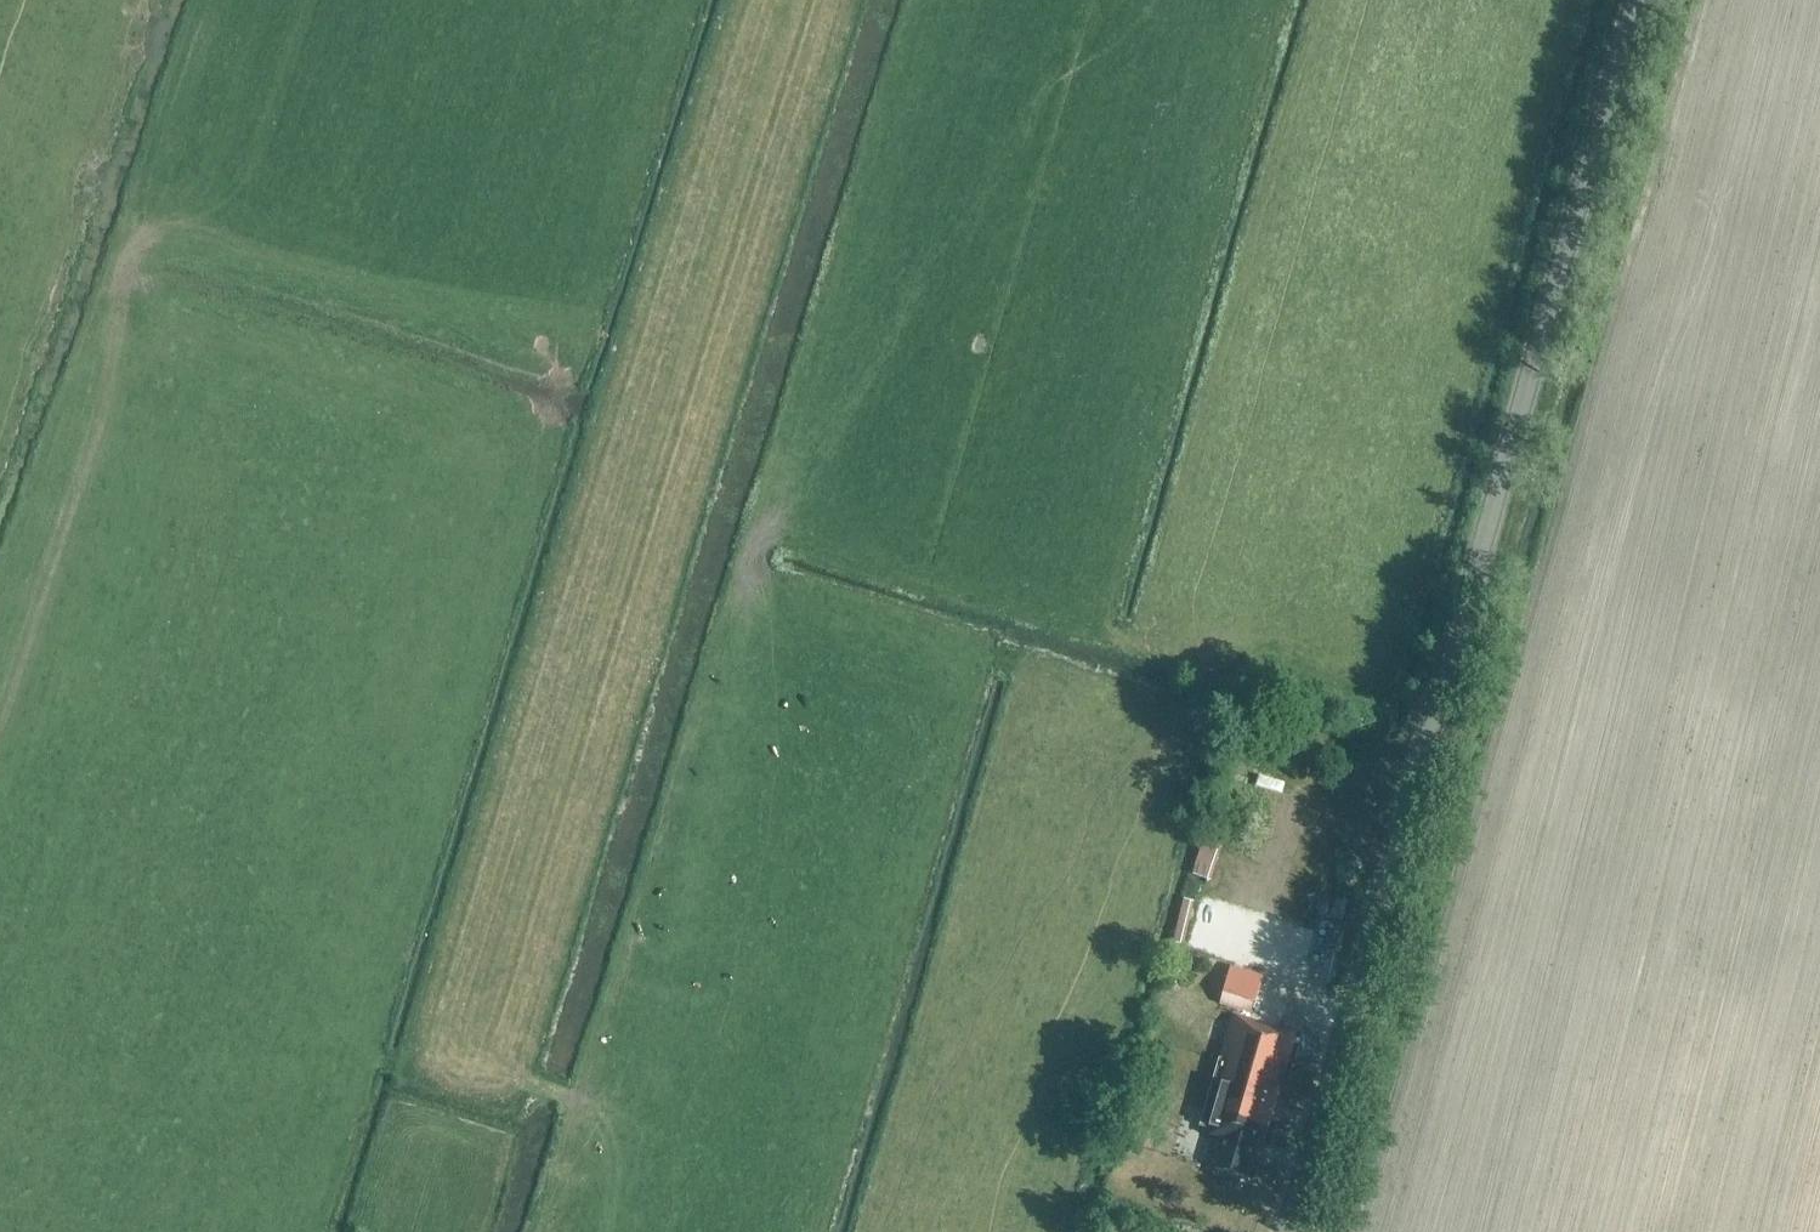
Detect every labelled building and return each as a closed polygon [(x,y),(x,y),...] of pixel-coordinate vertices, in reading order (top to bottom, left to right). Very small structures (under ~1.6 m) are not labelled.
[(1198,873),(1216,877),(1224,840),(1205,836),(1198,873)] [(1249,1013),(1259,978),(1230,969),(1220,1004),(1241,1010),(1239,1015),(1245,1017),(1246,1012),(1249,1013)] [(1172,1016),(1188,1022),(1195,1003),(1179,997),(1172,1016)] [(1261,1151),(1294,1037),(1276,1032),(1277,1029),(1234,1016),(1200,1134),(1218,1139),(1210,1168),(1249,1179),(1257,1150),(1261,1151)]
